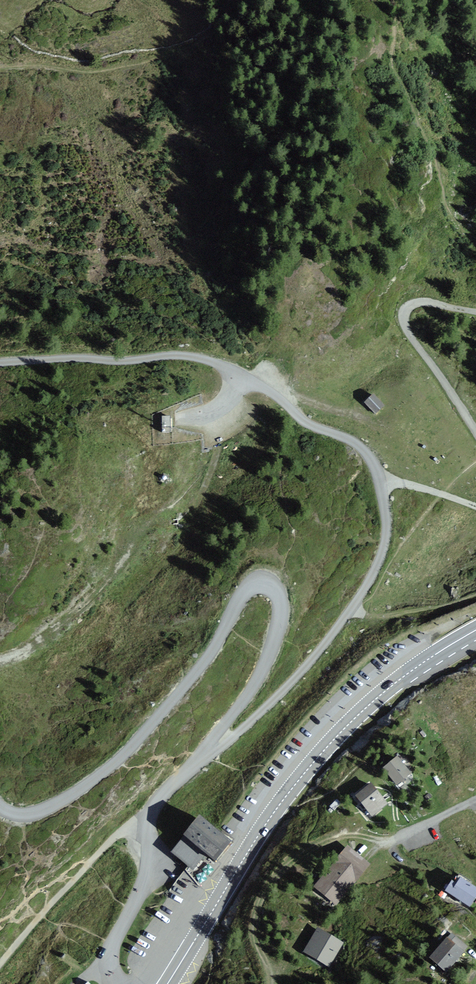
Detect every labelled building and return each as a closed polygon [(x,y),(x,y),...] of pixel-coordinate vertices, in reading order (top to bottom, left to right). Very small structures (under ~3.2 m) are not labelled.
[(377,414),(385,406),(373,394),(365,402),(377,414)] [(172,417),(160,416),(160,431),(171,432),(172,417)] [(394,757),(380,769),(394,787),(409,775),(394,757)] [(369,784),(352,796),(368,818),(385,806),(369,784)] [(215,864),(232,843),(197,817),(181,838),(203,855),(215,864)] [(203,855),(181,838),(171,852),(193,868),(203,855)] [(367,865),(344,848),(313,890),(336,907),(367,865)] [(475,896),(475,889),(456,878),(447,896),(469,908),(475,896)] [(344,944),(318,928),(303,954),(330,969),(344,944)] [(464,952),(445,936),(427,957),(446,973),(464,952)]
